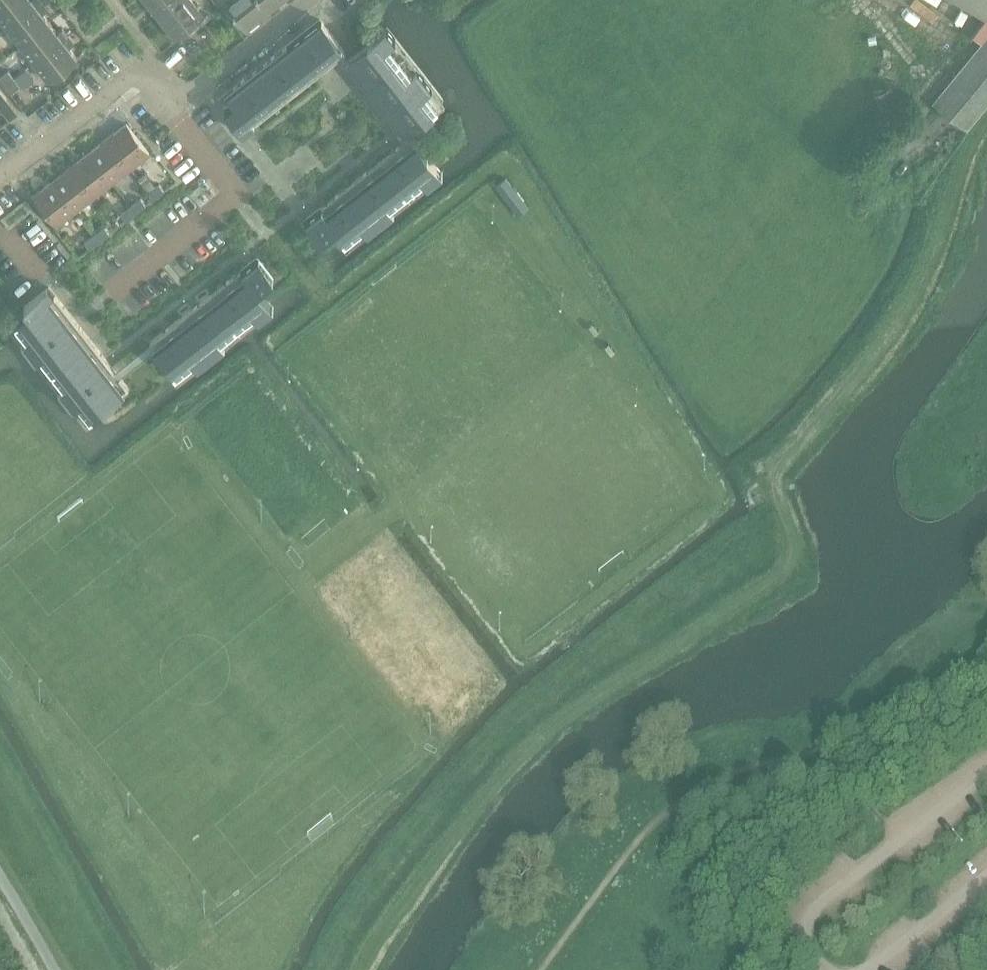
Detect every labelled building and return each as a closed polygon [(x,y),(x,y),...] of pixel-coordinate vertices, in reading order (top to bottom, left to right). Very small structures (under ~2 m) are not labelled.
[(0,5),(0,19),(6,27),(41,0),(6,0),(0,5)] [(6,27),(20,44),(49,22),(42,12),(55,2),(54,0),(41,0),(6,27)] [(156,15),(174,0),(144,0),(156,15)] [(174,38),(203,15),(191,0),(174,0),(156,15),(174,38)] [(267,10),(259,0),(221,0),(244,29),(267,10)] [(267,10),(280,0),(259,0),(267,10)] [(986,18),(986,0),(956,0),(986,18)] [(235,101),(226,108),(244,132),(254,124),(255,123),(284,100),(314,77),(315,76),(339,57),(345,53),(346,52),(320,19),(289,44),(259,68),(228,92),(229,93),(235,101)] [(49,22),(20,44),(33,62),(68,34),(62,27),(57,31),(49,22)] [(344,63),(343,64),(362,88),(381,112),(400,136),(401,136),(407,131),(426,116),(433,110),(438,106),(427,91),(432,87),(425,78),(417,68),(411,72),(400,58),(390,45),(395,40),(387,30),(381,34),(376,38),(360,50),(350,59),(344,63)] [(68,34),(33,62),(47,78),(76,56),(68,46),(74,42),(68,34)] [(933,103),(966,130),(986,104),(986,36),(933,103)] [(0,77),(0,79),(5,85),(25,69),(15,77),(9,70),(0,77)] [(25,69),(5,85),(11,92),(20,85),(24,90),(35,81),(25,69)] [(1,104),(0,104),(0,108),(9,118),(17,112),(7,99),(8,98),(0,89),(0,102),(1,104)] [(106,137),(129,167),(148,152),(125,123),(106,137)] [(306,220),(305,221),(321,241),(336,229),(338,231),(340,234),(342,237),(345,241),(363,227),(367,233),(381,222),(394,212),(390,206),(406,193),(423,180),(428,186),(442,174),(438,170),(434,164),(412,136),(411,137),(405,142),(395,150),(381,161),(367,172),(363,175),(351,184),(338,194),(334,198),(323,206),(320,209),(306,220)] [(88,151),(111,181),(129,167),(106,137),(88,151)] [(70,166),(93,195),(111,181),(88,151),(70,166)] [(52,180),(75,209),(93,195),(70,166),(52,180)] [(147,173),(139,178),(149,192),(157,186),(147,173)] [(519,215),(530,207),(507,178),(496,186),(519,215)] [(56,224),(75,209),(52,180),(33,194),(56,224)] [(149,192),(154,198),(165,190),(160,184),(157,186),(149,192)] [(141,198),(131,206),(136,212),(146,204),(141,198)] [(121,213),(126,220),(136,212),(131,206),(121,213)] [(105,226),(95,234),(100,240),(110,233),(105,226)] [(85,242),(90,248),(100,240),(95,234),(85,242)] [(165,330),(151,342),(156,349),(172,370),(176,374),(193,361),(198,367),(212,356),(225,345),(221,339),(237,326),(254,313),(258,319),(273,307),(269,302),(265,297),(263,295),(261,292),(259,290),(274,278),(258,257),(257,258),(243,269),(240,271),(230,280),(226,283),(212,294),(198,304),(194,308),(182,317),(169,327),(165,330)] [(15,322),(9,327),(28,350),(35,360),(41,355),(53,370),(64,384),(58,388),(58,389),(65,398),(73,408),(79,403),(90,418),(96,413),(128,388),(120,377),(115,371),(109,364),(91,340),(72,316),(53,292),(49,287),(24,307),(28,312),(21,317),(15,322)]
